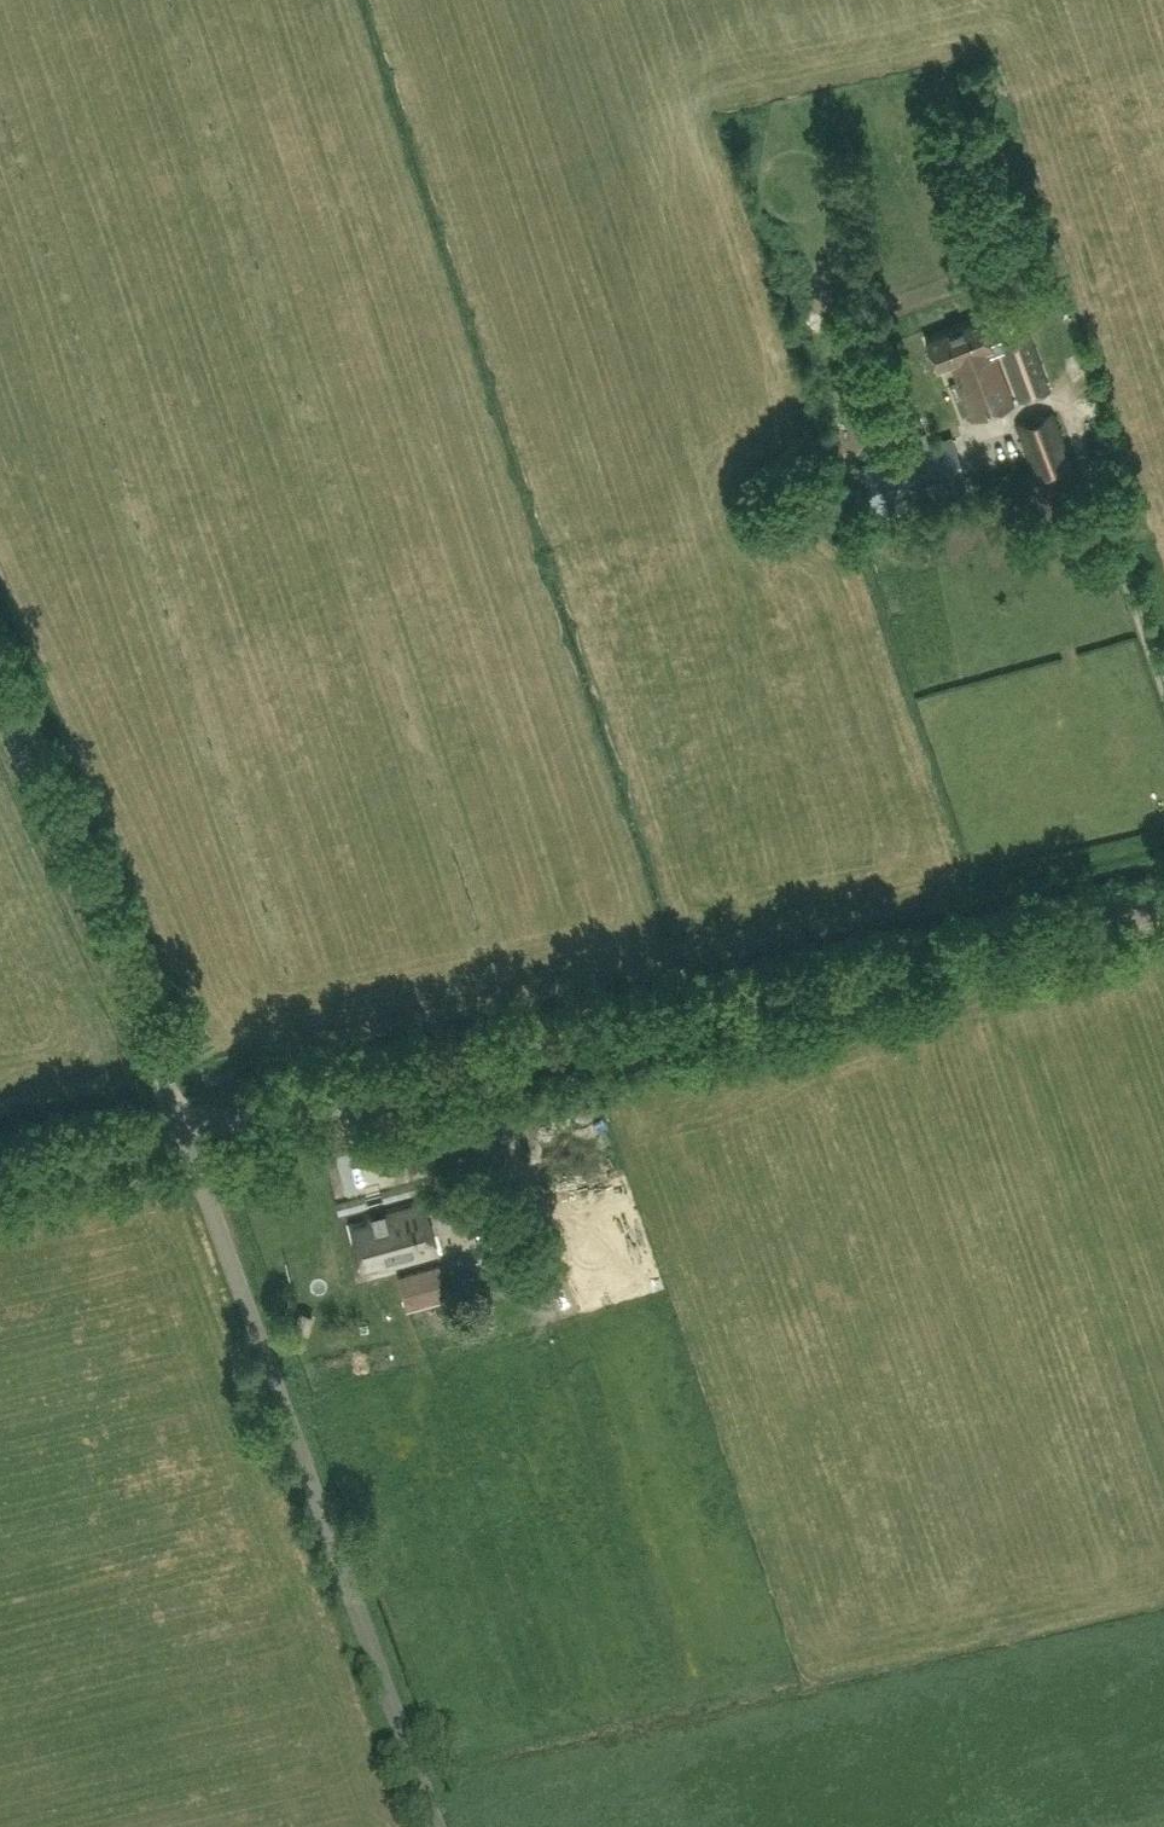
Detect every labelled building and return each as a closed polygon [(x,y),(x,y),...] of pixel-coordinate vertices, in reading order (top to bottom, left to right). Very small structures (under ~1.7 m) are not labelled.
[(1013,407),(981,321),(925,341),(936,371),(950,366),(971,422),(1013,407)] [(1025,334),(1001,343),(1023,401),(1047,392),(1025,334)] [(1052,415),(1017,427),(1036,482),(1071,470),(1052,415)] [(952,439),(863,466),(878,517),(967,490),(952,439)] [(478,1227),(489,1214),(486,1198),(466,1194),(455,1207),(460,1224),(478,1227)] [(369,1221),(371,1226),(353,1231),(363,1268),(381,1263),(382,1268),(437,1253),(424,1206),(369,1221)] [(440,1269),(400,1279),(408,1310),(448,1300),(440,1269)]
